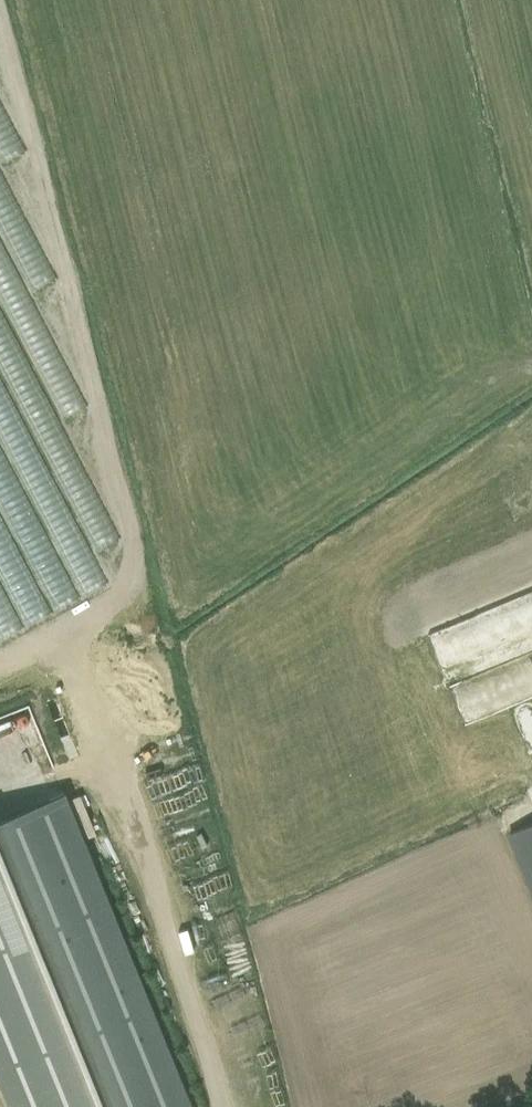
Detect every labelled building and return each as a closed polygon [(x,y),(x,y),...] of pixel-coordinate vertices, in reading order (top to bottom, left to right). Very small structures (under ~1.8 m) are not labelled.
[(0,1039),(0,1106),(47,1106),(18,1031),(0,1039)]
